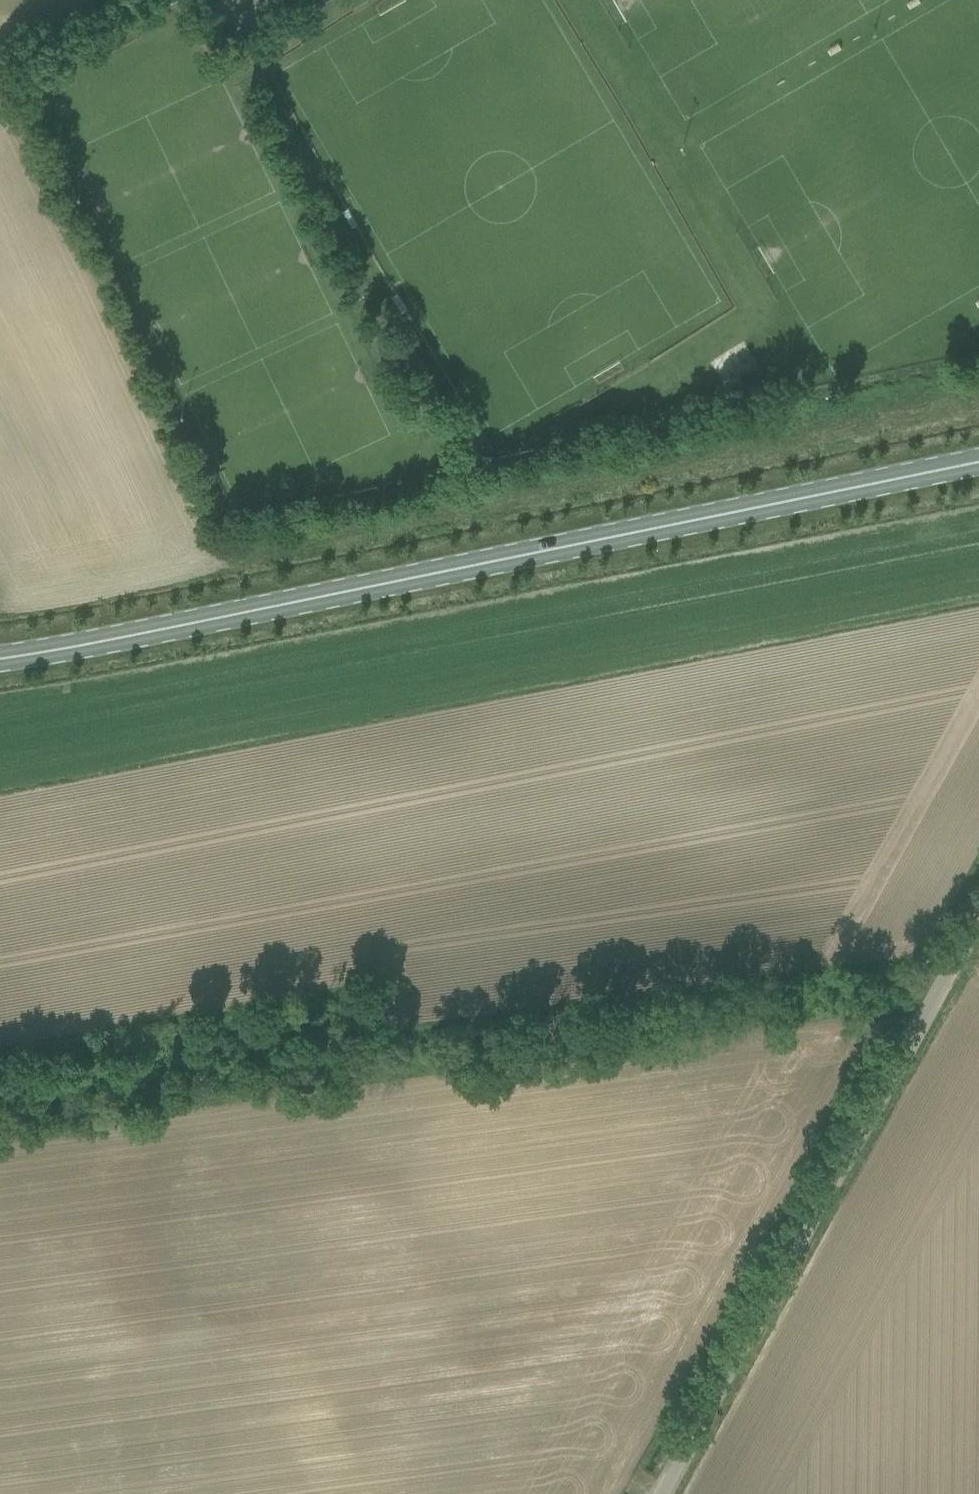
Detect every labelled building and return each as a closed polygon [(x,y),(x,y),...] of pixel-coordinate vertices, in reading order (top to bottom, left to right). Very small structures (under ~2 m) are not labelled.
[(758,383),(728,391),(732,406),(763,398),(758,383)]
